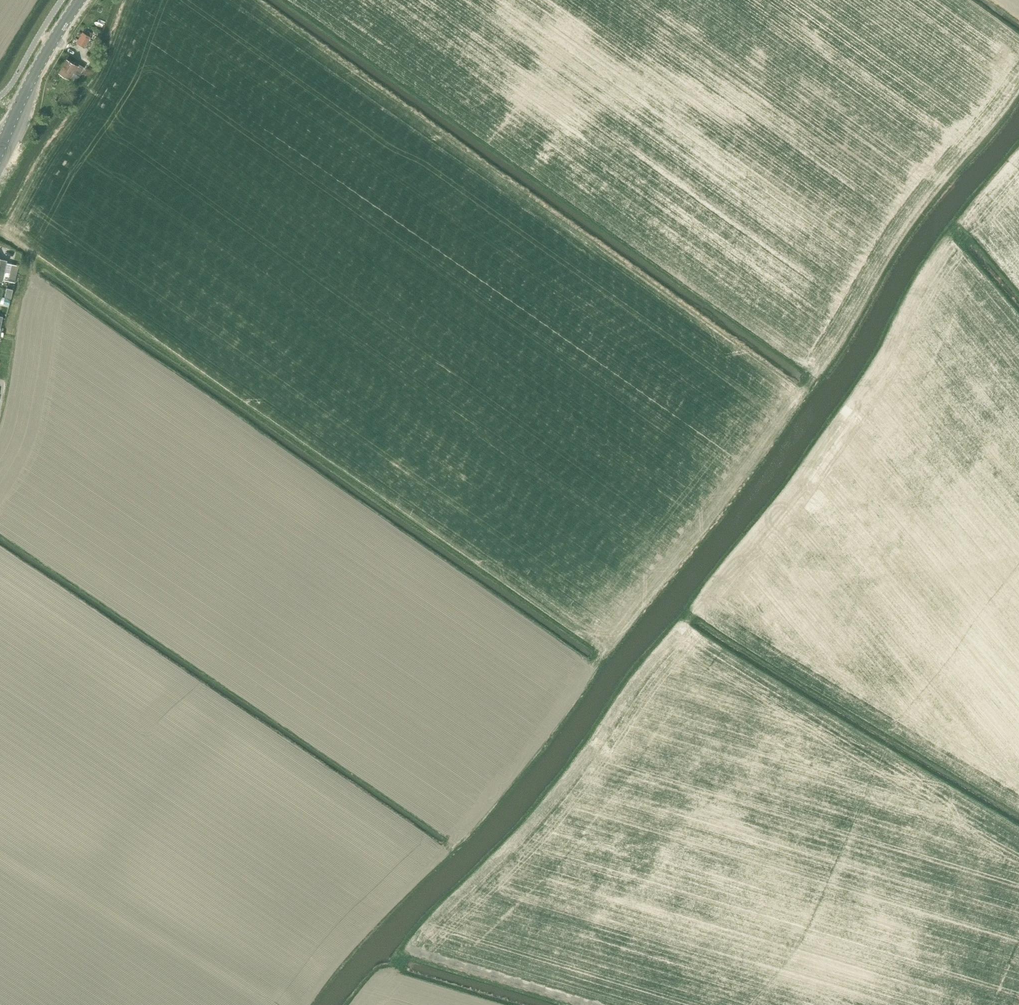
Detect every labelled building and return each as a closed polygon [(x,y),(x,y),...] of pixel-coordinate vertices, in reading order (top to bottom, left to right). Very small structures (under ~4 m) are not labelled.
[(84,47),(90,37),(83,32),(77,43),(84,47)] [(67,60),(60,73),(70,79),(70,78),(76,82),(80,76),(78,75),(83,66),(75,62),(74,64),(67,60)] [(15,282),(18,266),(12,264),(9,281),(15,282)] [(5,297),(7,297),(11,298),(13,289),(7,288),(5,297)]
